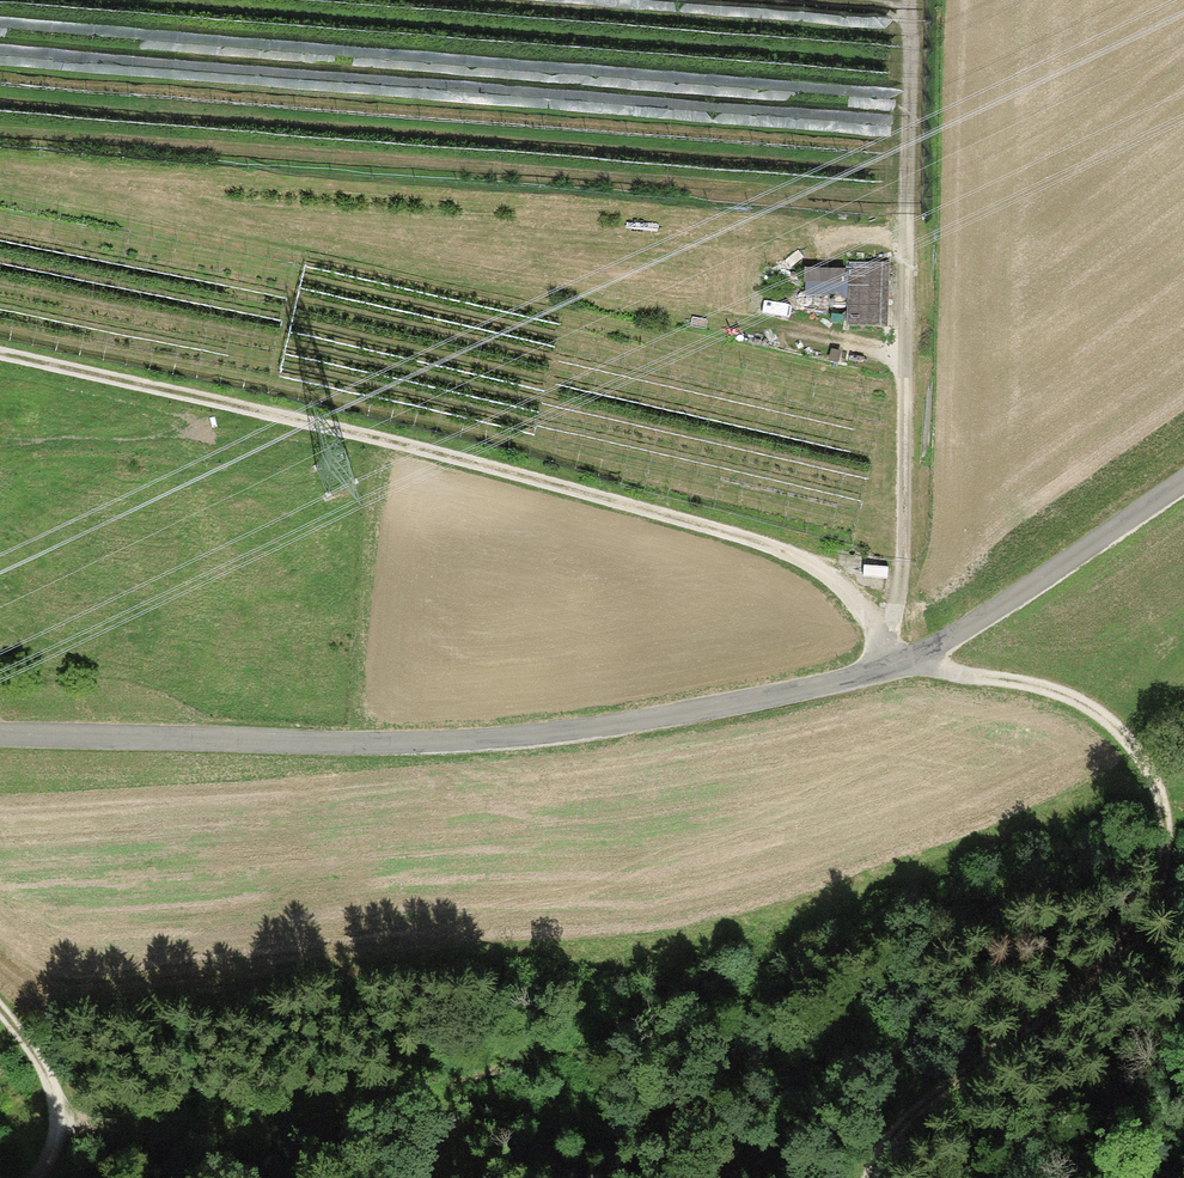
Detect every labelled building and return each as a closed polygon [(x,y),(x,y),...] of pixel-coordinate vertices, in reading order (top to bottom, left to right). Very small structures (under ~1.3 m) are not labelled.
[(845,269),(843,325),(879,326),(880,270),(845,269)]
